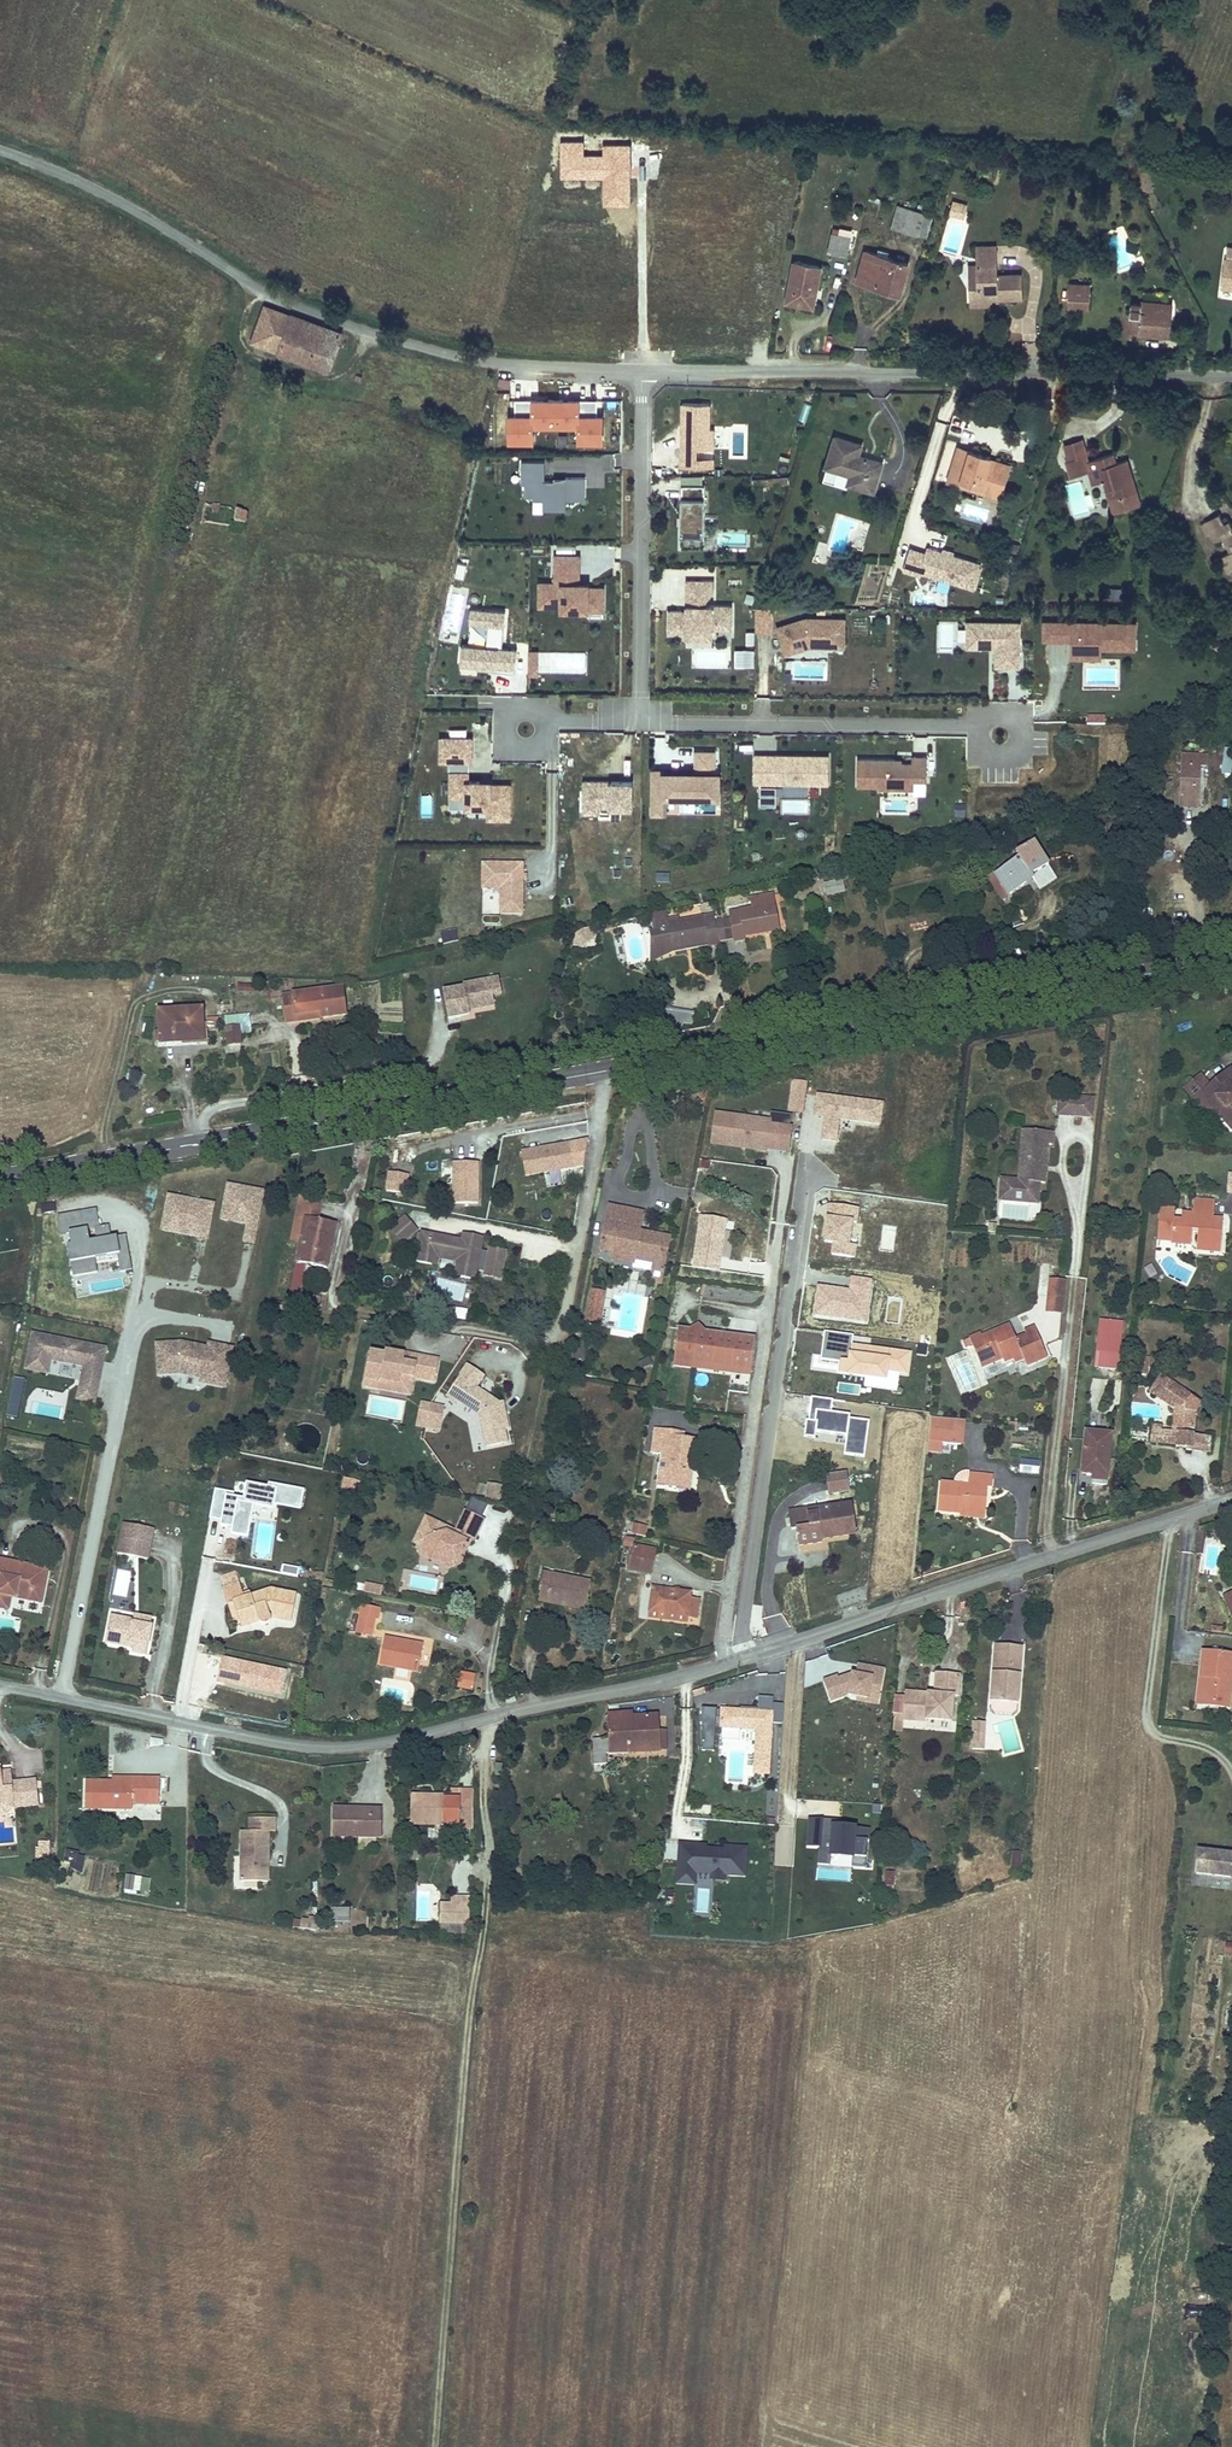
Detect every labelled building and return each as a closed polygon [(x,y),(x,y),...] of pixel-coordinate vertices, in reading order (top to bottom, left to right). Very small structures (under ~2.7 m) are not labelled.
[(584,141),(562,141),(562,176),(604,176),(604,204),(631,205),(631,145),(603,145),(603,153),(584,153),(584,141)] [(966,212),(968,205),(953,201),(949,214),(956,215),(957,209),(966,212)] [(928,237),(934,215),(899,205),(892,228),(919,235),(919,234),(928,237)] [(847,256),(851,236),(839,234),(840,229),(833,228),(832,233),(832,232),(828,252),(847,256)] [(997,254),(996,246),(984,247),(984,255),(997,254)] [(1022,298),(1021,275),(997,275),(997,254),(984,255),(984,247),(977,247),(978,266),(978,276),(970,277),(971,292),(983,292),(983,304),(992,304),(992,299),(992,293),(997,293),(998,299),(1022,298)] [(888,257),(889,252),(879,249),(877,255),(888,257)] [(900,293),(909,263),(903,262),(905,257),(898,255),(897,260),(888,257),(877,255),(866,251),(858,278),(882,284),(881,288),(900,293)] [(1226,259),(1223,278),(1231,279),(1231,260),(1226,259)] [(816,290),(820,267),(794,261),(787,301),(810,306),(813,290),(816,290)] [(978,276),(978,266),(970,266),(970,277),(978,276)] [(882,284),(858,278),(857,281),(881,288),(882,284)] [(1231,286),(1231,279),(1223,278),(1222,287),(1231,289),(1231,286)] [(1089,307),(1089,290),(1070,289),(1069,306),(1089,307)] [(983,304),(983,292),(971,292),(971,305),(983,304)] [(1169,335),(1171,317),(1170,317),(1171,304),(1141,301),(1141,303),(1132,303),(1130,314),(1127,313),(1125,337),(1132,337),(1133,332),(1169,335)] [(265,306),(252,342),(328,370),(341,334),(265,306)] [(803,402),(798,420),(807,423),(812,405),(803,402)] [(597,403),(515,404),(515,420),(509,420),(509,446),(532,446),(532,431),(576,431),(576,448),(601,447),(601,418),(597,418),(597,403)] [(709,428),(710,404),(682,403),(681,448),(681,469),(712,470),(713,428),(709,428)] [(867,459),(868,457),(858,454),(861,444),(835,436),(826,466),(851,474),(848,483),(874,491),(882,461),(872,458),(871,460),(867,459)] [(1083,438),(1064,444),(1069,460),(1085,455),(1087,461),(1089,460),(1083,438)] [(1001,479),(1005,466),(989,461),(990,459),(990,456),(958,447),(948,481),(961,485),(963,479),(981,485),(979,490),(992,494),(997,478),(1001,479)] [(1085,455),(1069,460),(1066,461),(1071,477),(1089,471),(1093,484),(1104,481),(1108,480),(1110,488),(1107,489),(1114,513),(1141,504),(1127,459),(1117,462),(1114,453),(1089,460),(1087,461),(1085,455)] [(1000,497),(1010,465),(990,459),(989,461),(1005,466),(1001,479),(997,478),(992,494),(1000,497)] [(565,478),(565,481),(554,481),(544,481),(544,462),(522,461),(522,484),(525,484),(525,496),(533,497),(533,500),(543,500),(543,503),(565,504),(566,499),(584,500),(584,478),(565,478)] [(979,490),(981,485),(963,479),(961,485),(979,490)] [(704,548),(705,485),(681,484),(680,548),(704,548)] [(231,509),(205,505),(203,522),(235,527),(236,524),(237,513),(236,513),(231,509)] [(247,515),(237,513),(236,524),(245,525),(247,515)] [(1223,555),(1231,569),(1231,526),(1231,524),(1229,520),(1224,523),(1219,514),(1204,522),(1205,523),(1201,525),(1207,535),(1211,533),(1216,541),(1223,537),(1230,551),(1223,555)] [(928,553),(913,548),(906,569),(920,574),(922,569),(975,587),(983,563),(955,553),(955,550),(945,547),(943,550),(931,546),(928,553)] [(1223,555),(1219,557),(1227,571),(1231,569),(1223,555)] [(602,611),(603,588),(578,588),(579,556),(555,556),(555,583),(539,583),(539,603),(561,603),(561,605),(587,606),(587,610),(602,611)] [(464,579),(468,562),(457,560),(453,577),(464,579)] [(933,585),(945,589),(947,581),(935,577),(933,585)] [(730,639),(730,606),(705,605),(705,600),(712,592),(712,581),(686,580),(686,611),(669,610),(668,638),(678,638),(685,645),(711,646),(719,638),(730,639)] [(457,643),(469,590),(451,587),(440,639),(457,643)] [(506,611),(472,607),(471,624),(490,626),(488,646),(464,644),(462,667),(516,672),(518,649),(503,648),(506,611)] [(775,607),(756,607),(756,631),(775,631),(775,607)] [(777,628),(784,651),(808,644),(842,644),(843,620),(805,619),(777,628)] [(1138,621),(1043,619),(1043,640),(1071,641),(1072,658),(1102,658),(1102,648),(1136,648),(1138,621)] [(1018,667),(1019,623),(967,623),(966,648),(988,648),(988,645),(995,645),(995,666),(1018,667)] [(746,644),(755,645),(757,632),(747,630),(746,644)] [(755,653),(735,652),(734,668),(755,669),(755,653)] [(539,653),(528,653),(528,678),(538,678),(539,653)] [(1086,725),(1105,723),(1104,714),(1085,716),(1086,725)] [(473,739),(443,738),(442,760),(472,761),(473,739)] [(714,770),(714,752),(697,752),(697,770),(652,770),(652,814),(667,814),(667,798),(724,798),(724,770),(714,770)] [(829,782),(829,755),(756,754),(756,781),(829,782)] [(1199,779),(1199,766),(1205,767),(1206,756),(1183,755),(1181,800),(1197,800),(1198,785),(1196,785),(1196,779),(1199,779)] [(925,780),(926,758),(912,758),(912,764),(894,764),(894,761),(858,760),(858,786),(880,786),(880,789),(913,789),(913,780),(925,780)] [(469,775),(453,775),(451,818),(509,820),(510,785),(492,785),(493,782),(469,781),(469,775)] [(631,783),(583,782),(582,814),(597,814),(597,809),(630,809),(631,783)] [(764,785),(762,802),(776,804),(778,786),(764,785)] [(957,805),(956,816),(965,817),(966,806),(957,805)] [(1020,859),(995,875),(1009,896),(1027,885),(1023,879),(1030,874),(1032,876),(1033,876),(1049,865),(1034,842),(1017,854),(1020,859)] [(524,864),(483,864),(482,915),(524,916),(524,864)] [(1057,878),(1049,865),(1033,876),(1035,880),(1041,889),(1057,878)] [(869,868),(857,871),(859,879),(871,876),(869,868)] [(670,882),(669,873),(656,873),(656,883),(670,882)] [(1023,879),(1027,885),(1035,880),(1033,876),(1032,876),(1030,874),(1023,879)] [(989,879),(1003,900),(1009,896),(995,875),(989,879)] [(842,881),(824,885),(827,895),(844,891),(842,881)] [(752,909),(774,905),(772,895),(747,900),(748,904),(751,903),(752,909)] [(774,905),(752,909),(729,913),(730,920),(733,937),(734,941),(745,939),(744,936),(765,932),(764,930),(767,929),(768,931),(778,929),(774,905)] [(665,911),(651,915),(654,931),(669,928),(668,924),(679,922),(679,919),(667,921),(665,911)] [(726,939),(722,921),(715,923),(714,916),(679,922),(668,924),(669,928),(654,931),(651,932),(655,955),(664,955),(673,952),(673,948),(707,942),(708,946),(719,944),(718,940),(726,939)] [(730,920),(722,921),(726,939),(733,937),(730,920)] [(575,934),(572,945),(582,946),(593,937),(592,927),(583,929),(575,934)] [(441,932),(443,943),(458,940),(456,929),(441,932)] [(707,942),(673,948),(673,952),(708,946),(707,942)] [(501,994),(499,979),(490,980),(492,995),(501,994)] [(492,995),(490,980),(463,985),(464,988),(443,992),(448,1019),(470,1015),(469,1010),(468,1008),(474,1007),(475,1009),(494,1005),(492,995)] [(238,983),(237,992),(253,993),(254,984),(238,983)] [(284,996),(287,1022),(345,1014),(342,988),(284,996)] [(691,1029),(694,1014),(660,1008),(658,1019),(667,1020),(666,1025),(691,1029)] [(162,1043),(185,1042),(184,1037),(202,1036),(201,1010),(160,1013),(161,1032),(156,1033),(157,1041),(158,1043),(162,1042),(162,1043)] [(225,1017),(226,1028),(239,1026),(240,1035),(252,1033),(250,1015),(225,1017)] [(218,1022),(206,1023),(206,1031),(218,1030),(218,1022)] [(226,1028),(228,1045),(241,1044),(240,1035),(239,1026),(226,1028)] [(1216,1111),(1231,1129),(1231,1102),(1227,1096),(1231,1092),(1231,1071),(1230,1069),(1210,1086),(1201,1076),(1185,1089),(1195,1101),(1203,1095),(1216,1111)] [(129,1070),(126,1080),(141,1084),(144,1074),(129,1070)] [(794,1081),(789,1111),(803,1113),(808,1083),(794,1081)] [(817,1093),(815,1116),(823,1117),(821,1140),(837,1142),(840,1119),(879,1124),(882,1101),(817,1093)] [(1203,1095),(1195,1101),(1209,1117),(1216,1111),(1203,1095)] [(1058,1096),(1057,1115),(1074,1116),(1075,1097),(1058,1096)] [(1093,1098),(1075,1097),(1074,1116),(1091,1118),(1093,1098)] [(771,1121),(719,1113),(714,1142),(767,1149),(767,1147),(788,1150),(791,1127),(771,1124),(771,1121)] [(1002,1179),(1000,1195),(1033,1198),(1035,1183),(1040,1183),(1045,1184),(1048,1145),(1052,1145),(1053,1132),(1023,1130),(1018,1180),(1002,1179)] [(571,1142),(522,1150),(526,1176),(575,1167),(571,1142)] [(479,1163),(455,1163),(455,1204),(479,1204),(479,1163)] [(407,1179),(387,1175),(383,1193),(403,1197),(407,1179)] [(1033,1198),(1000,1195),(1000,1200),(1038,1203),(1040,1183),(1035,1183),(1033,1198)] [(262,1191),(227,1185),(220,1220),(246,1224),(243,1241),(253,1244),(262,1191)] [(212,1204),(167,1195),(161,1230),(206,1238),(212,1204)] [(321,1201),(300,1197),(292,1241),(301,1243),(306,1218),(317,1220),(321,1201)] [(1172,1239),(1191,1241),(1192,1231),(1198,1231),(1196,1250),(1220,1253),(1222,1227),(1212,1226),(1213,1219),(1215,1201),(1194,1199),(1193,1214),(1192,1221),(1182,1220),(1174,1219),(1175,1209),(1160,1208),(1157,1240),(1171,1241),(1172,1239)] [(833,1243),(832,1255),(855,1257),(857,1245),(850,1244),(853,1220),(857,1220),(859,1207),(828,1204),(825,1242),(833,1243)] [(650,1282),(661,1284),(670,1238),(647,1233),(646,1238),(638,1237),(639,1231),(643,1212),(609,1206),(604,1231),(607,1231),(605,1238),(603,1238),(600,1250),(612,1253),(611,1259),(633,1263),(632,1267),(651,1271),(652,1272),(650,1282)] [(80,1212),(57,1215),(61,1234),(69,1233),(71,1245),(68,1246),(71,1263),(83,1261),(83,1266),(96,1264),(95,1259),(118,1255),(121,1272),(132,1270),(126,1236),(107,1239),(105,1227),(95,1228),(97,1241),(90,1242),(87,1229),(83,1230),(80,1212)] [(1183,1213),(1182,1220),(1192,1221),(1193,1214),(1183,1213)] [(405,1217),(391,1229),(403,1243),(417,1231),(405,1217)] [(317,1220),(306,1218),(301,1243),(289,1304),(319,1310),(322,1298),(301,1294),(307,1265),(327,1269),(336,1224),(317,1220)] [(725,1222),(699,1218),(692,1267),(719,1271),(725,1222)] [(1212,1226),(1222,1227),(1222,1219),(1213,1219),(1212,1226)] [(990,1223),(989,1231),(998,1232),(998,1224),(990,1223)] [(481,1251),(483,1237),(463,1233),(462,1240),(455,1239),(455,1241),(449,1240),(449,1238),(422,1233),(418,1232),(416,1241),(420,1242),(416,1262),(431,1265),(431,1264),(433,1254),(441,1255),(446,1253),(453,1254),(456,1258),(464,1260),(461,1277),(475,1280),(477,1270),(485,1272),(484,1276),(497,1278),(498,1272),(502,1272),(505,1258),(501,1257),(502,1251),(490,1249),(489,1252),(481,1251)] [(894,1233),(884,1232),(882,1249),(892,1250),(894,1233)] [(433,1254),(431,1264),(437,1264),(438,1258),(458,1262),(455,1276),(461,1277),(464,1260),(456,1258),(453,1254),(446,1253),(441,1255),(433,1254)] [(818,1285),(814,1315),(867,1322),(873,1279),(852,1276),(850,1289),(818,1285)] [(1065,1280),(1050,1279),(1048,1297),(1063,1298),(1065,1280)] [(592,1290),(590,1303),(601,1305),(603,1292),(592,1290)] [(1063,1298),(1048,1297),(1047,1312),(1062,1313),(1063,1298)] [(901,1302),(890,1300),(887,1320),(898,1322),(901,1302)] [(597,1325),(601,1305),(590,1303),(586,1323),(597,1325)] [(467,1319),(468,1311),(459,1309),(458,1317),(467,1319)] [(1122,1323),(1100,1321),(1095,1367),(1117,1369),(1122,1323)] [(1002,1355),(1003,1358),(1004,1362),(1013,1358),(1014,1362),(1023,1358),(1026,1365),(1047,1357),(1034,1327),(1024,1331),(1026,1335),(1019,1339),(1020,1341),(1017,1342),(1010,1325),(982,1337),(981,1334),(964,1341),(967,1348),(973,1346),(978,1360),(986,1357),(991,1360),(1002,1355)] [(679,1328),(674,1361),(693,1363),(697,1331),(684,1329),(684,1328),(679,1327),(679,1328)] [(755,1339),(697,1331),(693,1363),(751,1371),(755,1339)] [(909,1374),(912,1352),(851,1344),(852,1335),(825,1331),(821,1362),(839,1364),(838,1371),(887,1378),(888,1371),(909,1374)] [(50,1360),(84,1366),(86,1358),(103,1361),(106,1348),(33,1333),(26,1369),(47,1374),(50,1360)] [(578,1340),(575,1357),(584,1359),(587,1342),(578,1340)] [(224,1386),(232,1349),(210,1344),(209,1349),(182,1343),(157,1345),(159,1373),(179,1372),(203,1377),(202,1381),(224,1386)] [(384,1356),(370,1353),(363,1388),(407,1396),(407,1393),(410,1394),(413,1379),(433,1383),(437,1361),(403,1354),(403,1356),(385,1352),(384,1356)] [(978,1360),(982,1367),(1003,1358),(1002,1355),(991,1360),(986,1357),(978,1360)] [(1148,1357),(1138,1357),(1136,1375),(1147,1376),(1148,1357)] [(84,1366),(80,1386),(98,1389),(103,1361),(86,1358),(84,1366)] [(692,1369),(693,1363),(674,1361),(673,1366),(692,1369)] [(751,1371),(693,1363),(692,1369),(750,1376),(751,1371)] [(459,1401),(480,1414),(487,1447),(508,1443),(505,1429),(508,1428),(505,1412),(501,1413),(498,1402),(476,1388),(484,1376),(467,1365),(454,1385),(464,1392),(459,1400),(459,1401)] [(1196,1441),(1196,1435),(1193,1435),(1196,1412),(1201,1403),(1160,1375),(1149,1391),(1154,1395),(1157,1390),(1180,1405),(1177,1433),(1172,1433),(1160,1431),(1160,1426),(1152,1426),(1150,1442),(1176,1445),(1176,1447),(1186,1448),(1186,1451),(1192,1452),(1192,1451),(1193,1441),(1196,1441)] [(14,1377),(7,1416),(18,1418),(26,1379),(14,1377)] [(860,1386),(839,1383),(838,1391),(859,1394),(860,1386)] [(447,1396),(458,1403),(459,1401),(459,1400),(464,1392),(454,1385),(447,1396)] [(98,1389),(80,1386),(77,1399),(95,1402),(98,1389)] [(1175,1408),(1172,1433),(1177,1433),(1180,1405),(1157,1390),(1154,1395),(1175,1408)] [(807,1419),(805,1434),(815,1435),(815,1431),(846,1435),(844,1452),(864,1455),(869,1419),(849,1417),(849,1414),(832,1411),(833,1399),(812,1396),(809,1419),(807,1419)] [(442,1408),(421,1404),(416,1427),(437,1432),(442,1408)] [(931,1418),(928,1450),(941,1452),(941,1443),(961,1444),(962,1421),(931,1418)] [(672,1436),(672,1430),(655,1428),(652,1453),(661,1454),(657,1485),(676,1488),(677,1483),(688,1484),(690,1467),(692,1467),(696,1439),(683,1437),(672,1436)] [(1086,1439),(1083,1474),(1093,1475),(1092,1484),(1107,1485),(1112,1434),(1095,1432),(1094,1440),(1086,1439)] [(1087,1432),(1086,1439),(1094,1440),(1095,1432),(1087,1432)] [(1211,1437),(1196,1435),(1196,1441),(1193,1441),(1192,1451),(1209,1453),(1211,1437)] [(1039,1460),(1023,1459),(1022,1471),(1038,1472),(1039,1460)] [(677,1483),(676,1488),(689,1490),(692,1467),(690,1467),(688,1484),(677,1483)] [(847,1473),(826,1477),(829,1493),(850,1490),(847,1473)] [(969,1474),(968,1485),(941,1482),(938,1511),(960,1514),(961,1509),(985,1512),(988,1487),(992,1488),(993,1477),(969,1474)] [(345,1498),(349,1481),(345,1480),(340,1497),(345,1498)] [(355,1500),(359,1484),(349,1481),(345,1498),(355,1500)] [(486,1498),(501,1500),(502,1484),(488,1482),(486,1498)] [(248,1537),(255,1501),(271,1504),(271,1500),(301,1506),(304,1490),(269,1483),(268,1487),(247,1483),(244,1499),(234,1497),(234,1493),(215,1489),(210,1517),(222,1520),(220,1526),(227,1527),(228,1523),(233,1524),(232,1528),(231,1534),(248,1537)] [(467,1508),(483,1516),(488,1504),(473,1497),(467,1508)] [(797,1529),(799,1546),(822,1542),(821,1539),(856,1534),(852,1505),(808,1511),(808,1509),(788,1512),(791,1530),(797,1529)] [(985,1512),(961,1509),(960,1514),(960,1516),(985,1519),(985,1512)] [(462,1550),(468,1536),(473,1539),(475,1540),(484,1521),(466,1512),(456,1532),(455,1536),(444,1531),(446,1527),(426,1518),(414,1543),(424,1547),(422,1550),(424,1556),(431,1559),(438,1557),(439,1555),(460,1565),(465,1555),(463,1551),(462,1550)] [(154,1529),(124,1523),(118,1553),(147,1559),(154,1529)] [(631,1534),(642,1536),(644,1527),(633,1525),(631,1534)] [(456,1532),(446,1527),(444,1531),(455,1536),(456,1532)] [(465,1555),(473,1539),(468,1536),(462,1550),(463,1551),(465,1555)] [(634,1539),(626,1537),(624,1546),(632,1548),(632,1546),(634,1539)] [(656,1551),(632,1546),(632,1548),(628,1570),(652,1575),(656,1551)] [(460,1565),(439,1555),(438,1557),(431,1559),(450,1569),(460,1565)] [(11,1596),(12,1591),(17,1592),(16,1597),(42,1602),(47,1578),(26,1574),(28,1566),(0,1560),(0,1607),(9,1609),(11,1596)] [(298,1576),(299,1568),(283,1565),(282,1573),(298,1576)] [(28,1566),(26,1574),(47,1578),(48,1570),(28,1566)] [(537,1601),(547,1603),(548,1598),(571,1602),(570,1607),(586,1610),(591,1582),(542,1573),(537,1601)] [(244,1599),(243,1594),(238,1578),(231,1580),(230,1574),(222,1577),(224,1582),(223,1582),(225,1589),(223,1589),(233,1620),(239,1619),(241,1626),(259,1621),(261,1624),(263,1625),(266,1625),(269,1623),(271,1621),(271,1620),(271,1617),(291,1621),(297,1595),(271,1590),(252,1596),(244,1599)] [(382,1595),(384,1585),(365,1582),(364,1592),(382,1595)] [(653,1588),(649,1613),(687,1617),(697,1619),(699,1600),(690,1598),(691,1593),(653,1588)] [(1223,1596),(1231,1617),(1231,1592),(1223,1596)] [(548,1598),(547,1603),(570,1607),(571,1602),(548,1598)] [(357,1632),(372,1635),(375,1618),(378,1619),(380,1609),(359,1605),(357,1612),(361,1612),(357,1632)] [(687,1622),(687,1617),(649,1613),(649,1617),(687,1622)] [(134,1643),(133,1647),(133,1651),(146,1654),(152,1627),(142,1625),(143,1617),(135,1616),(134,1620),(111,1616),(106,1638),(134,1643)] [(1223,1626),(1212,1625),(1210,1631),(1222,1633),(1223,1626)] [(134,1643),(106,1638),(106,1642),(133,1647),(134,1643)] [(400,1641),(385,1638),(380,1664),(418,1672),(423,1644),(414,1642),(413,1645),(400,1642),(400,1641)] [(991,1709),(995,1713),(1012,1715),(1016,1711),(1017,1704),(1018,1704),(1019,1685),(1017,1685),(1017,1679),(1020,1679),(1022,1646),(995,1645),(991,1702),(992,1702),(991,1709)] [(1202,1704),(1229,1707),(1231,1678),(1231,1654),(1202,1651),(1199,1677),(1205,1677),(1202,1704)] [(282,1695),(287,1671),(222,1657),(217,1681),(282,1695)] [(880,1693),(884,1669),(859,1665),(857,1675),(852,1674),(852,1677),(842,1681),(841,1678),(840,1675),(824,1681),(831,1701),(848,1695),(868,1699),(870,1691),(880,1693)] [(905,1696),(895,1696),(893,1716),(902,1717),(902,1719),(915,1720),(916,1713),(926,1714),(925,1719),(926,1719),(952,1721),(954,1697),(957,1697),(959,1674),(936,1672),(935,1694),(934,1698),(905,1696)] [(474,1675),(460,1673),(458,1687),(472,1689),(474,1675)] [(1197,1703),(1202,1704),(1205,1677),(1199,1677),(1197,1703)] [(773,1704),(774,1697),(759,1696),(758,1709),(740,1708),(740,1710),(773,1712),(773,1704)] [(609,1704),(607,1704),(608,1738),(593,1739),(594,1764),(607,1764),(607,1754),(628,1753),(628,1752),(660,1751),(660,1750),(659,1737),(657,1737),(657,1734),(659,1734),(659,1731),(659,1730),(658,1730),(657,1716),(632,1717),(632,1713),(609,1715),(609,1705),(609,1704)] [(769,1774),(772,1723),(783,1724),(784,1705),(773,1704),(773,1712),(722,1709),(721,1727),(757,1729),(754,1774),(769,1774)] [(702,1708),(700,1750),(715,1751),(717,1708),(702,1708)] [(916,1713),(915,1720),(926,1721),(926,1719),(925,1719),(926,1714),(916,1713)] [(974,1722),(973,1749),(983,1749),(985,1723),(974,1722)] [(660,1750),(667,1749),(666,1731),(659,1731),(659,1734),(657,1734),(657,1737),(659,1737),(660,1750)] [(2,1772),(4,1788),(12,1787),(12,1783),(11,1771),(2,1772)] [(0,1772),(0,1804),(14,1802),(14,1807),(39,1804),(37,1780),(12,1783),(12,1787),(4,1788),(2,1772),(0,1772)] [(113,1781),(86,1780),(85,1808),(132,1809),(132,1803),(159,1804),(160,1778),(113,1777),(113,1781)] [(459,1825),(460,1829),(472,1829),(473,1791),(450,1790),(450,1796),(460,1796),(459,1825)] [(426,1801),(426,1796),(411,1795),(411,1824),(459,1825),(460,1796),(450,1796),(449,1802),(426,1801)] [(347,1813),(348,1808),(333,1808),(332,1836),(381,1837),(382,1809),(372,1809),(372,1813),(347,1813)] [(834,1820),(811,1818),(809,1846),(820,1847),(818,1864),(832,1865),(833,1855),(852,1856),(852,1866),(867,1867),(869,1828),(834,1825),(834,1820)] [(250,1819),(250,1831),(268,1831),(274,1831),(274,1819),(250,1819)] [(436,1829),(428,1829),(428,1841),(435,1841),(436,1829)] [(241,1881),(268,1881),(268,1867),(262,1866),(262,1860),(268,1861),(268,1831),(250,1831),(242,1831),(241,1881)] [(745,1876),(747,1848),(726,1847),(726,1850),(699,1848),(699,1845),(680,1844),(678,1882),(695,1883),(696,1873),(712,1874),(712,1871),(724,1872),(724,1875),(745,1876)] [(39,1849),(39,1863),(49,1863),(49,1849),(39,1849)] [(1231,1877),(1231,1866),(1231,1854),(1218,1853),(1218,1856),(1214,1855),(1214,1852),(1199,1850),(1196,1873),(1231,1877)] [(83,1873),(86,1853),(68,1851),(65,1870),(83,1873)] [(1022,1853),(1013,1852),(1011,1867),(1020,1868),(1022,1853)] [(895,1871),(887,1871),(885,1885),(894,1886),(895,1871)] [(135,1876),(127,1875),(125,1889),(133,1890),(135,1876)] [(469,1924),(470,1905),(451,1904),(440,1904),(439,1923),(441,1923),(466,1924),(469,1924)] [(349,1909),(331,1908),(331,1922),(349,1922),(349,1909)] [(318,1931),(319,1918),(302,1917),(301,1930),(318,1931)] [(294,1919),(293,1927),(300,1928),(301,1920),(294,1919)] [(466,1924),(441,1923),(440,1933),(466,1934),(466,1924)] [(1224,1943),(1224,1956),(1231,1956),(1231,1943),(1224,1943)]
